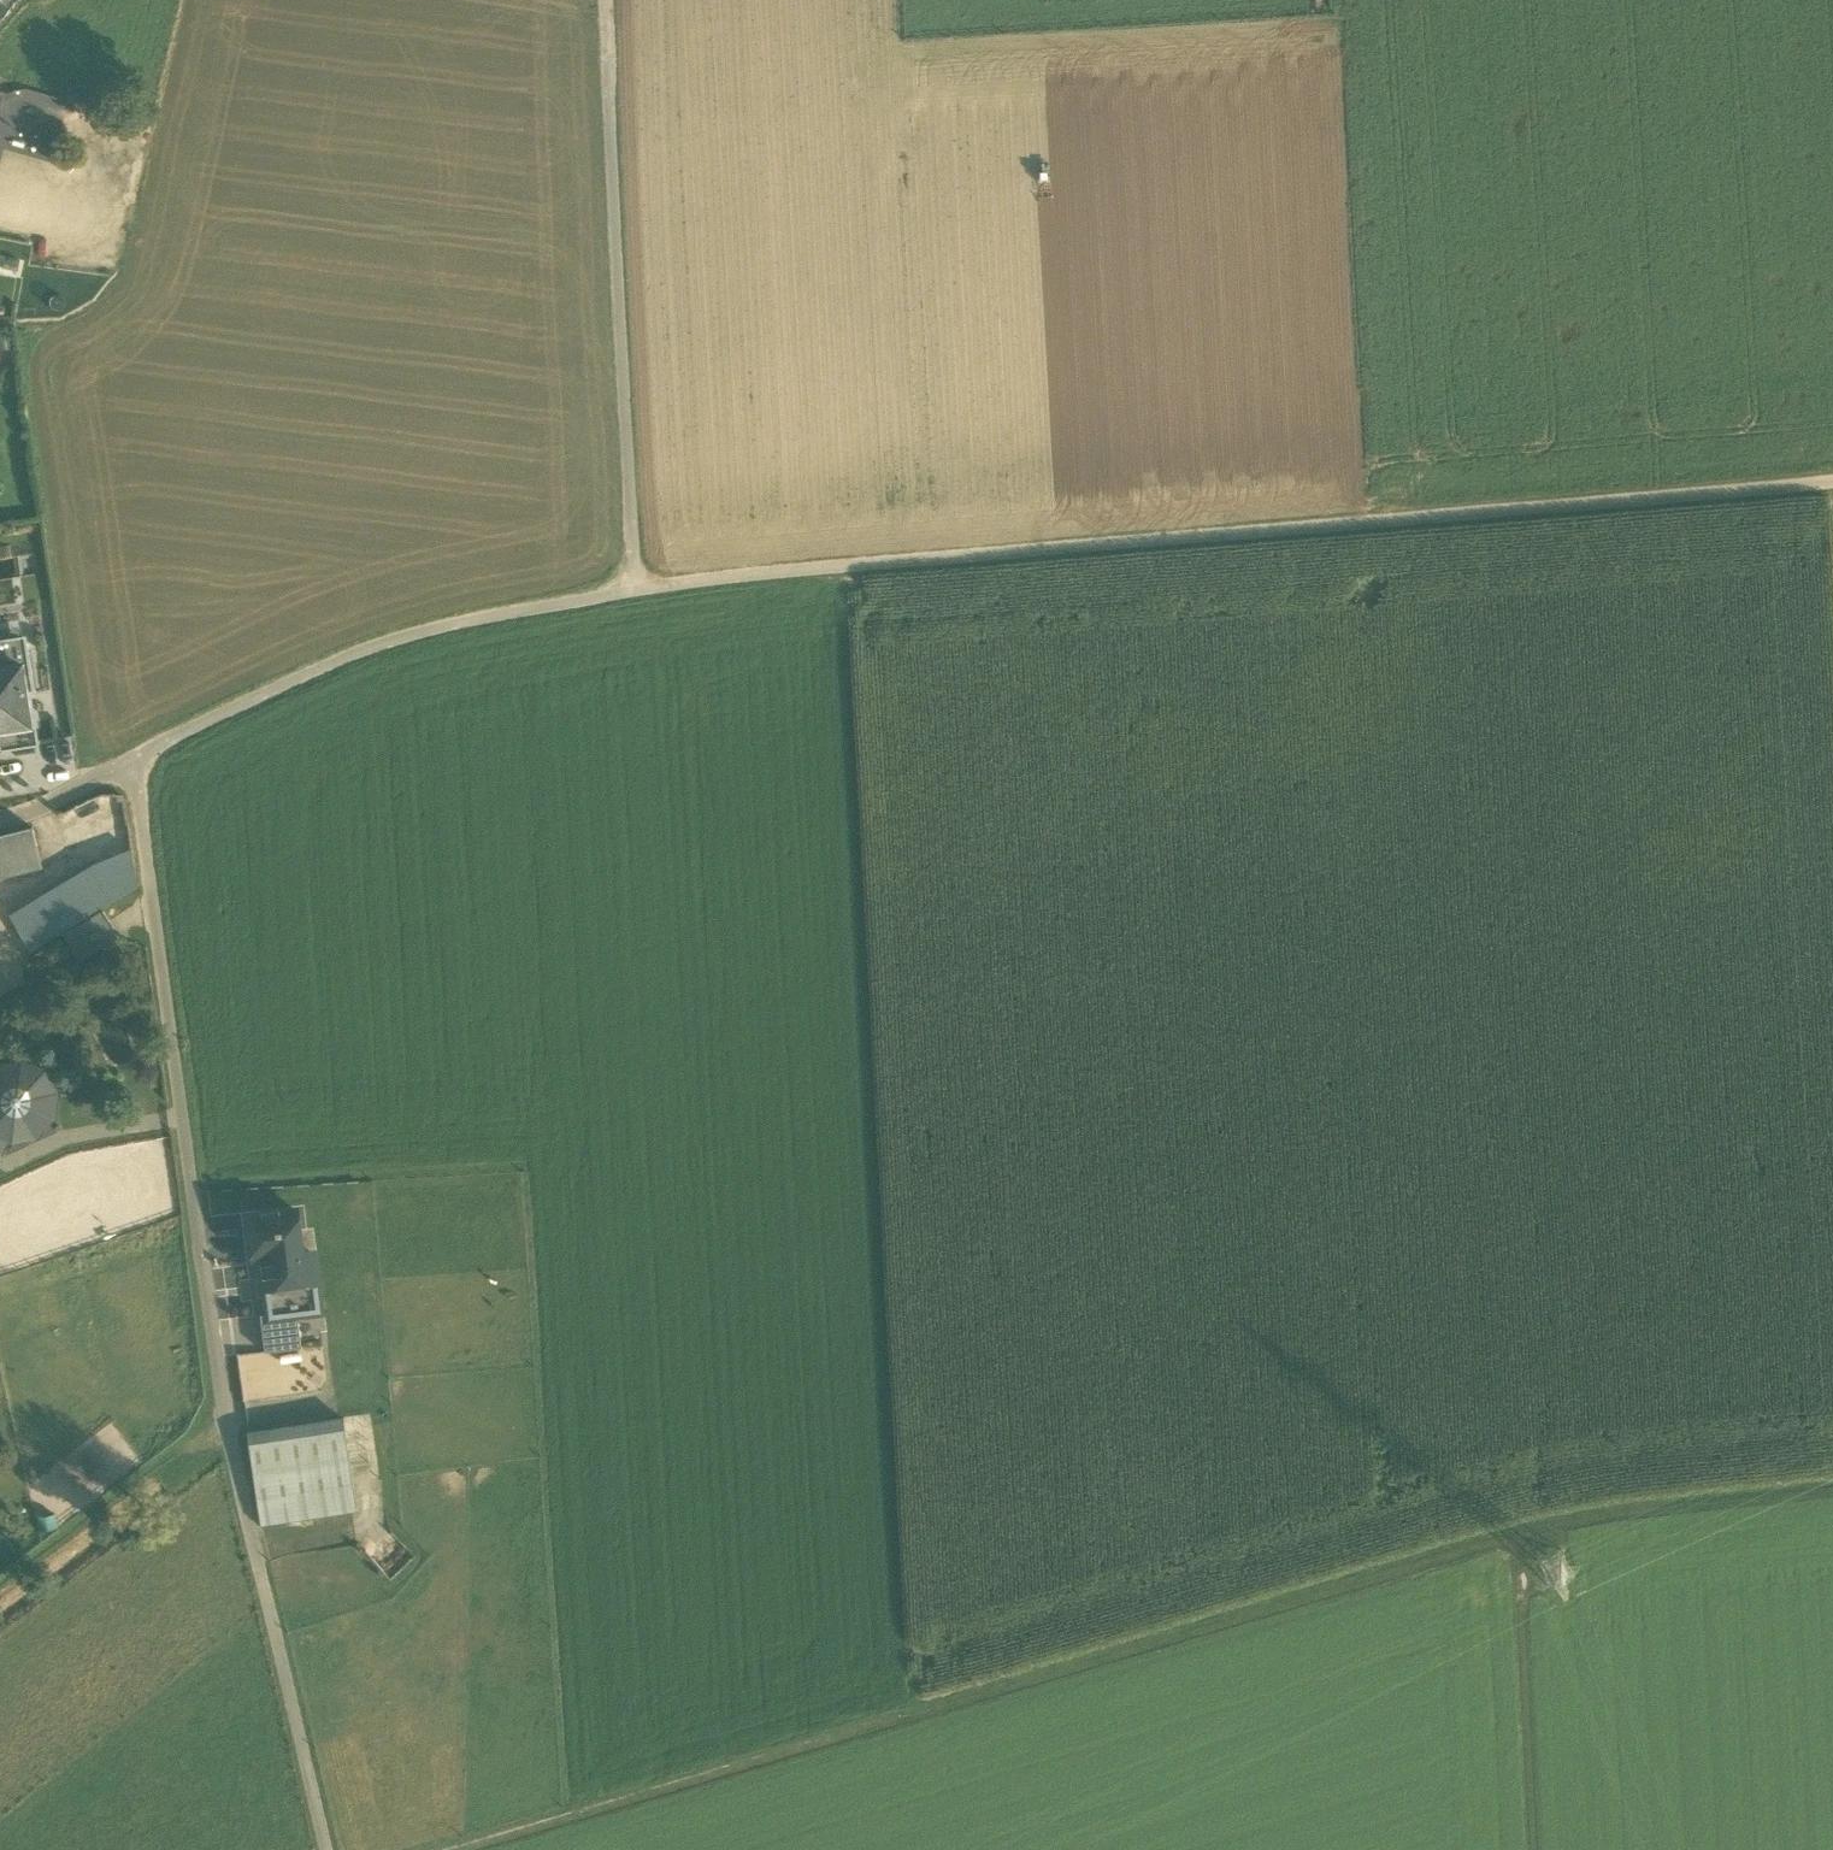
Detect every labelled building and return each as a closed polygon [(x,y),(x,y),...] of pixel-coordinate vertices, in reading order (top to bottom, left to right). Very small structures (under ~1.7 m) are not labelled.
[(15,598),(13,575),(0,577),(0,600),(15,598)] [(34,741),(26,694),(36,693),(29,650),(0,654),(0,747),(34,741)] [(42,868),(32,828),(0,836),(0,878),(42,868)] [(92,866),(113,901),(137,887),(131,849),(92,866)] [(42,896),(63,931),(113,901),(92,866),(42,896)] [(9,915),(30,951),(63,931),(42,896),(9,915)] [(103,911),(64,935),(80,961),(119,937),(103,911)] [(1,1135),(10,1138),(13,1139),(25,1138),(37,1133),(46,1124),(52,1113),(54,1101),(52,1089),(46,1078),(37,1070),(26,1065),(13,1064),(1,1067),(0,1067),(0,1135),(1,1135)] [(0,1135),(0,1151),(3,1152),(10,1138),(1,1135),(0,1135)] [(302,1253),(297,1211),(249,1216),(254,1262),(264,1261),(270,1314),(270,1316),(297,1313),(296,1301),(318,1298),(312,1252),(302,1253)] [(296,1301),(297,1313),(319,1310),(318,1298),(296,1301)] [(302,1348),(297,1313),(270,1316),(270,1314),(261,1315),(265,1352),(302,1348)] [(298,1425),(304,1471),(350,1464),(343,1419),(298,1425)] [(247,1432),(254,1478),(304,1471),(298,1425),(247,1432)] [(357,1511),(350,1464),(304,1471),(254,1478),(260,1525),(357,1511)]
